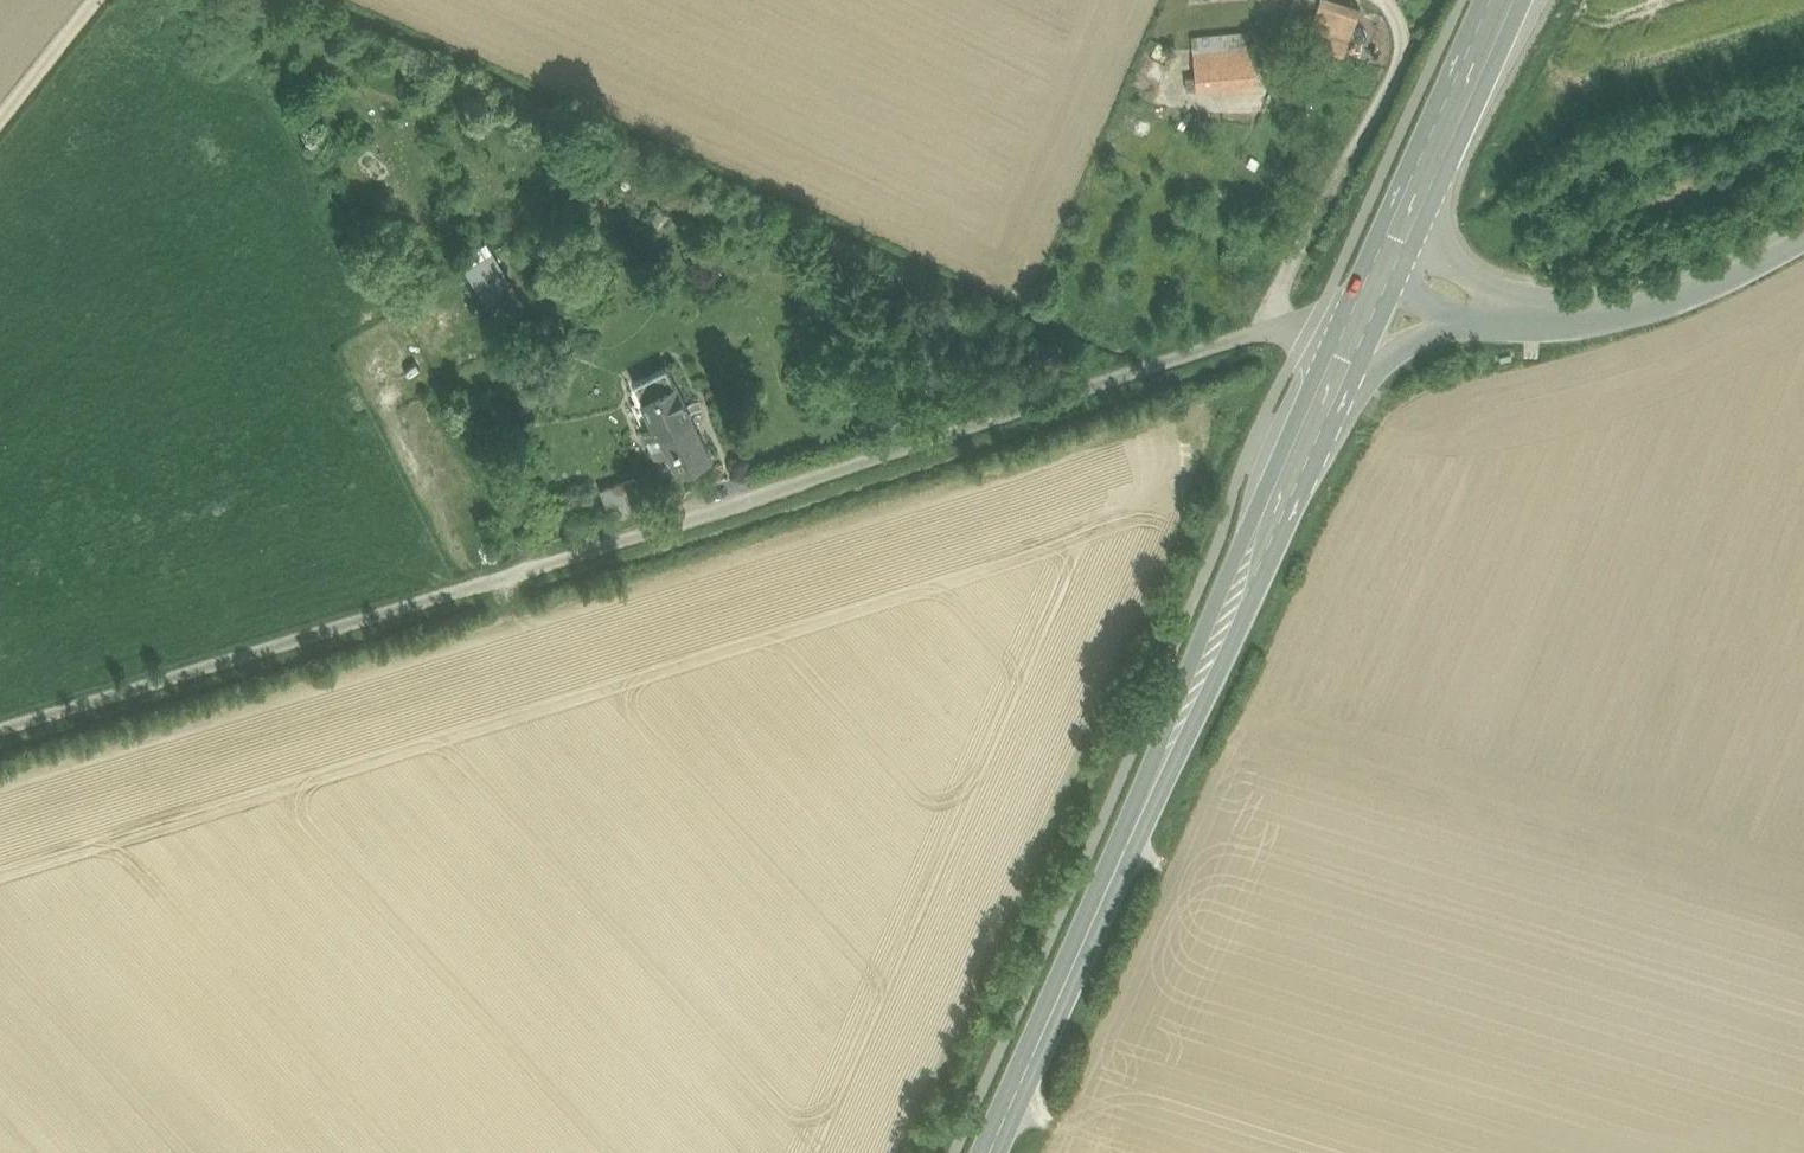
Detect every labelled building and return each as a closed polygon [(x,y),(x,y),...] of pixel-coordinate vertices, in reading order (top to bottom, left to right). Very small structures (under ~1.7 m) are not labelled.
[(1282,34),(1305,42),(1319,0),(1293,0),(1282,34)] [(1337,0),(1319,0),(1305,42),(1345,55),(1361,8),(1337,0)] [(1256,29),(1195,32),(1197,90),(1259,87),(1256,29)] [(669,215),(658,210),(653,222),(663,227),(669,215)] [(490,267),(472,277),(495,319),(513,310),(490,267)] [(666,366),(636,382),(646,401),(643,403),(653,423),(641,429),(669,481),(714,458),(666,366)] [(645,475),(600,490),(608,513),(653,499),(645,475)]
